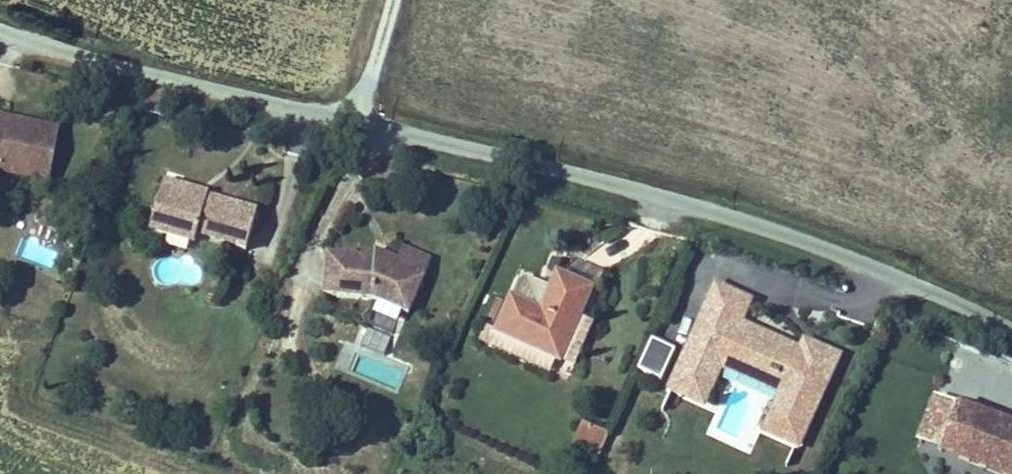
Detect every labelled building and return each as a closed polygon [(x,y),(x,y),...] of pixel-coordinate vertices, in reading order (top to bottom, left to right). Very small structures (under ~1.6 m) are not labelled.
[(0,109),(0,166),(37,177),(50,132),(3,119),(5,111),(0,109)] [(103,147),(50,132),(37,177),(89,193),(103,147)] [(244,207),(245,203),(246,199),(203,184),(200,191),(244,207)] [(205,218),(198,238),(228,249),(232,240),(280,257),(294,220),(245,203),(244,207),(200,191),(192,213),(205,218)] [(192,213),(185,233),(198,238),(205,218),(192,213)] [(472,260),(443,246),(438,257),(414,245),(412,253),(463,278),(472,260)] [(412,253),(362,249),(359,295),(409,299),(444,316),(463,278),(412,253)] [(564,277),(564,278),(532,342),(597,370),(631,293),(609,283),(592,275),(586,287),(564,277)] [(553,284),(527,340),(532,342),(564,278),(553,284)] [(761,288),(750,310),(781,325),(791,303),(761,288)] [(781,325),(750,310),(712,390),(723,396),(725,391),(744,400),(766,355),(784,364),(787,357),(814,370),(810,378),(828,387),(807,430),(837,445),(874,369),(844,355),(781,325)] [(637,377),(663,385),(674,352),(648,343),(637,377)] [(844,355),(874,369),(876,364),(847,350),(844,355)] [(962,434),(977,393),(950,383),(943,400),(920,394),(912,420),(936,424),(962,434)] [(977,393),(962,434),(1011,452),(1011,406),(977,393)] [(579,426),(573,452),(601,459),(607,433),(579,426)]
